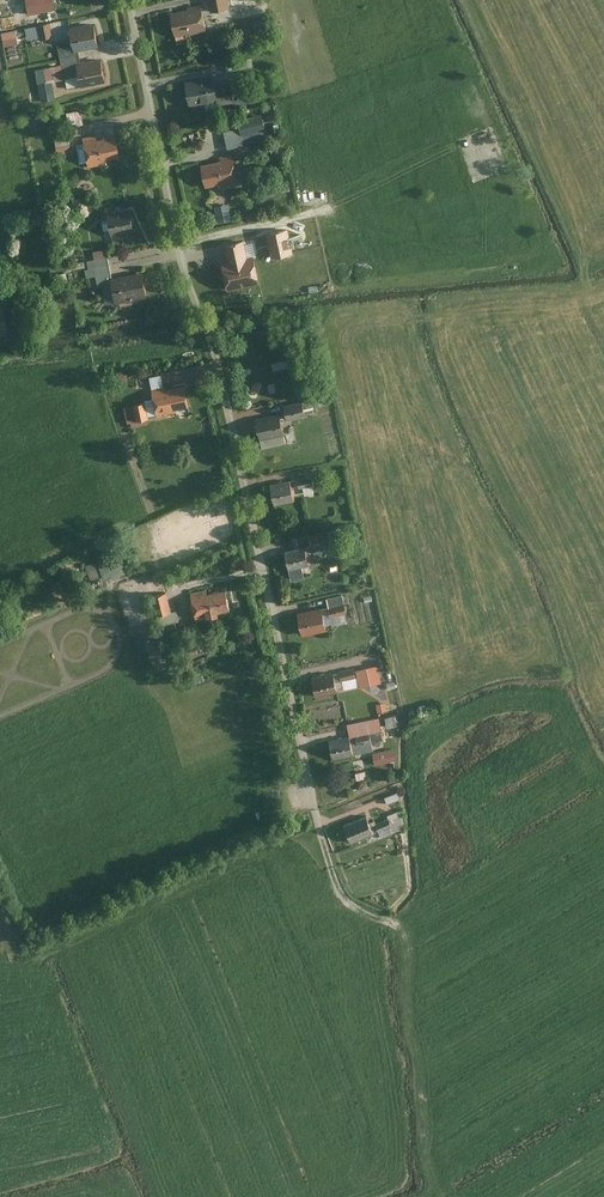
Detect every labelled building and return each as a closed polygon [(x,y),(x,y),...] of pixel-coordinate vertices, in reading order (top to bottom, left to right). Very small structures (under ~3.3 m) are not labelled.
[(211,11),(230,7),(229,0),(209,0),(211,11)] [(206,29),(200,1),(167,9),(173,36),(206,29)] [(50,22),(25,27),(27,37),(42,35),(42,37),(52,35),(50,22)] [(97,45),(92,23),(69,28),(74,50),(97,45)] [(15,28),(1,31),(4,45),(18,42),(15,28)] [(72,38),(57,41),(64,77),(79,74),(77,61),(74,50),(72,38)] [(252,56),(244,58),(245,67),(254,66),(252,56)] [(100,57),(77,61),(79,74),(81,85),(104,81),(100,57)] [(211,75),(184,81),(189,103),(215,97),(217,105),(235,101),(230,81),(213,85),(211,75)] [(266,129),(263,114),(237,119),(239,126),(223,129),(227,147),(244,144),(242,134),(266,129)] [(69,130),(53,132),(57,153),(72,150),(69,130)] [(114,135),(82,140),(86,166),(98,164),(98,161),(106,160),(106,158),(118,156),(114,135)] [(233,156),(199,163),(203,186),(218,182),(219,185),(238,181),(233,156)] [(128,208),(105,212),(109,234),(133,230),(128,208)] [(288,228),(267,233),(271,256),(293,251),(288,228)] [(244,241),(224,245),(227,262),(218,263),(223,291),(258,284),(252,255),(247,256),(244,241)] [(110,247),(93,250),(94,258),(109,255),(111,255),(110,247)] [(94,258),(87,259),(89,269),(95,268),(98,286),(110,284),(108,275),(112,275),(109,255),(94,258)] [(86,267),(84,260),(73,263),(74,270),(86,267)] [(141,269),(112,275),(108,275),(110,284),(110,286),(102,287),(105,302),(113,301),(113,303),(146,297),(141,269)] [(182,386),(150,392),(151,398),(155,413),(155,417),(187,410),(182,386)] [(301,400),(283,404),(285,417),(303,414),(302,407),(318,404),(316,395),(301,398),(301,400)] [(148,414),(155,413),(151,398),(144,399),(145,401),(148,414)] [(148,414),(145,401),(124,405),(127,422),(148,417),(148,414)] [(280,412),(254,417),(258,438),(284,433),(280,412)] [(311,475),(297,477),(299,487),(313,484),(311,475)] [(289,479),(268,484),(272,503),(293,499),(289,479)] [(322,534),(308,536),(311,553),(325,550),(322,534)] [(306,563),(302,546),(282,550),(286,568),(306,563)] [(206,589),(189,592),(195,617),(229,610),(224,589),(207,592),(206,589)] [(168,591),(149,596),(154,615),(173,611),(168,591)] [(372,594),(364,596),(365,602),(373,601),(372,594)] [(342,595),(327,598),(328,606),(296,614),(301,634),(325,629),(332,625),(348,621),(342,595)] [(143,634),(134,638),(139,652),(148,649),(143,634)] [(355,666),(310,676),(314,696),(336,692),(336,689),(359,684),(360,686),(381,681),(377,664),(355,668),(355,666)] [(387,701),(377,703),(378,711),(388,709),(387,701)] [(349,736),(327,740),(331,758),(373,749),(371,740),(383,738),(378,716),(346,723),(349,736)] [(389,749),(377,751),(379,763),(391,760),(389,749)] [(387,803),(399,798),(397,791),(384,796),(387,803)] [(366,815),(343,823),(349,841),(377,831),(380,839),(408,829),(401,810),(387,815),(388,817),(376,822),(375,819),(368,822),(366,815)]
